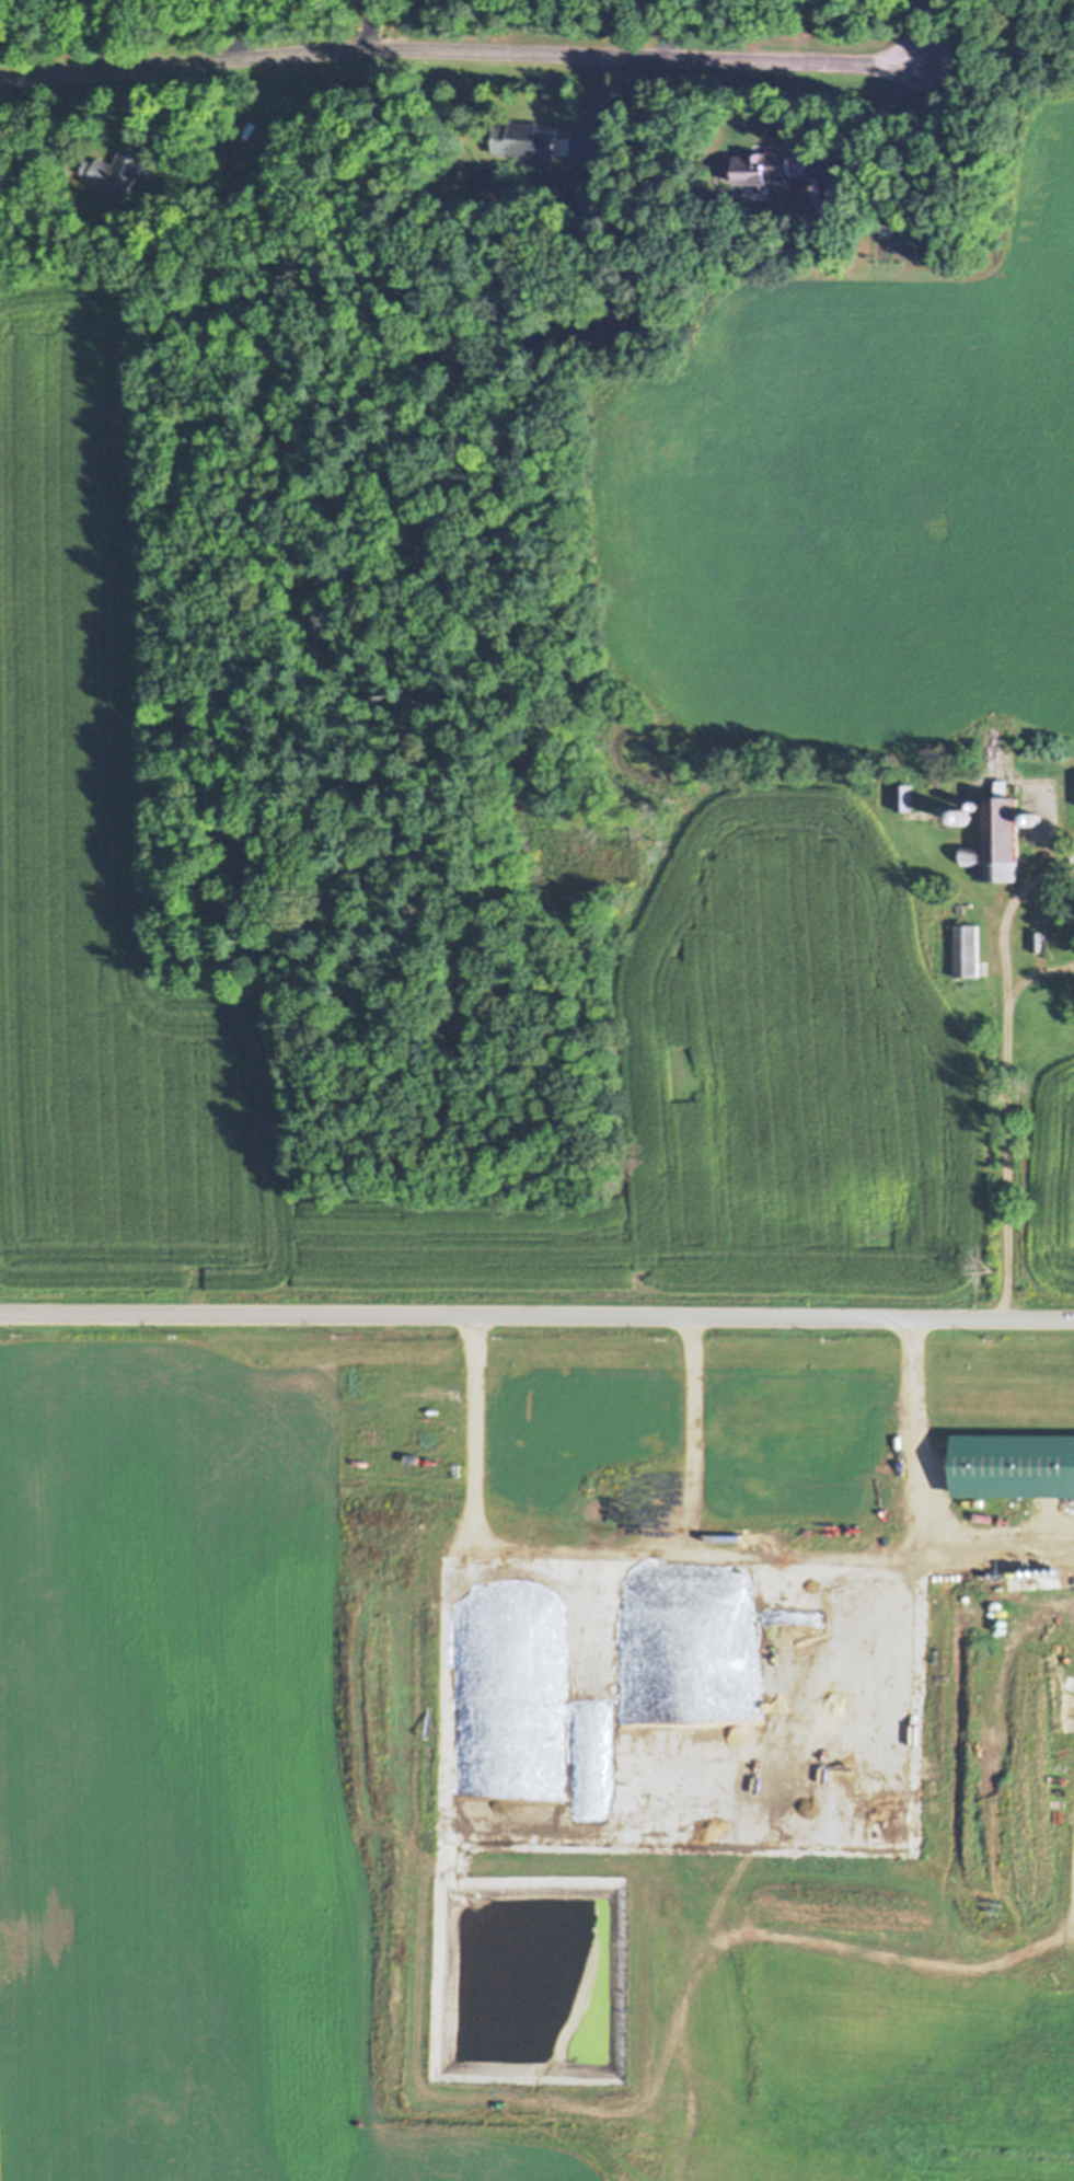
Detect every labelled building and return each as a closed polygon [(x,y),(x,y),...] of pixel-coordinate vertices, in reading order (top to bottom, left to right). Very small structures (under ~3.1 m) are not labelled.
[(538,123),(495,121),(494,155),(554,158),(555,133),(538,133),(538,123)] [(86,185),(131,199),(145,152),(121,145),(115,164),(95,158),(94,164),(85,161),(81,174),(88,177),(86,185)] [(734,184),(787,185),(787,153),(734,153),(734,184)] [(987,848),(964,847),(964,866),(980,866),(979,881),(1019,882),(1020,798),(988,797),(987,848)] [(956,977),(980,977),(980,924),(956,924),(956,977)]
